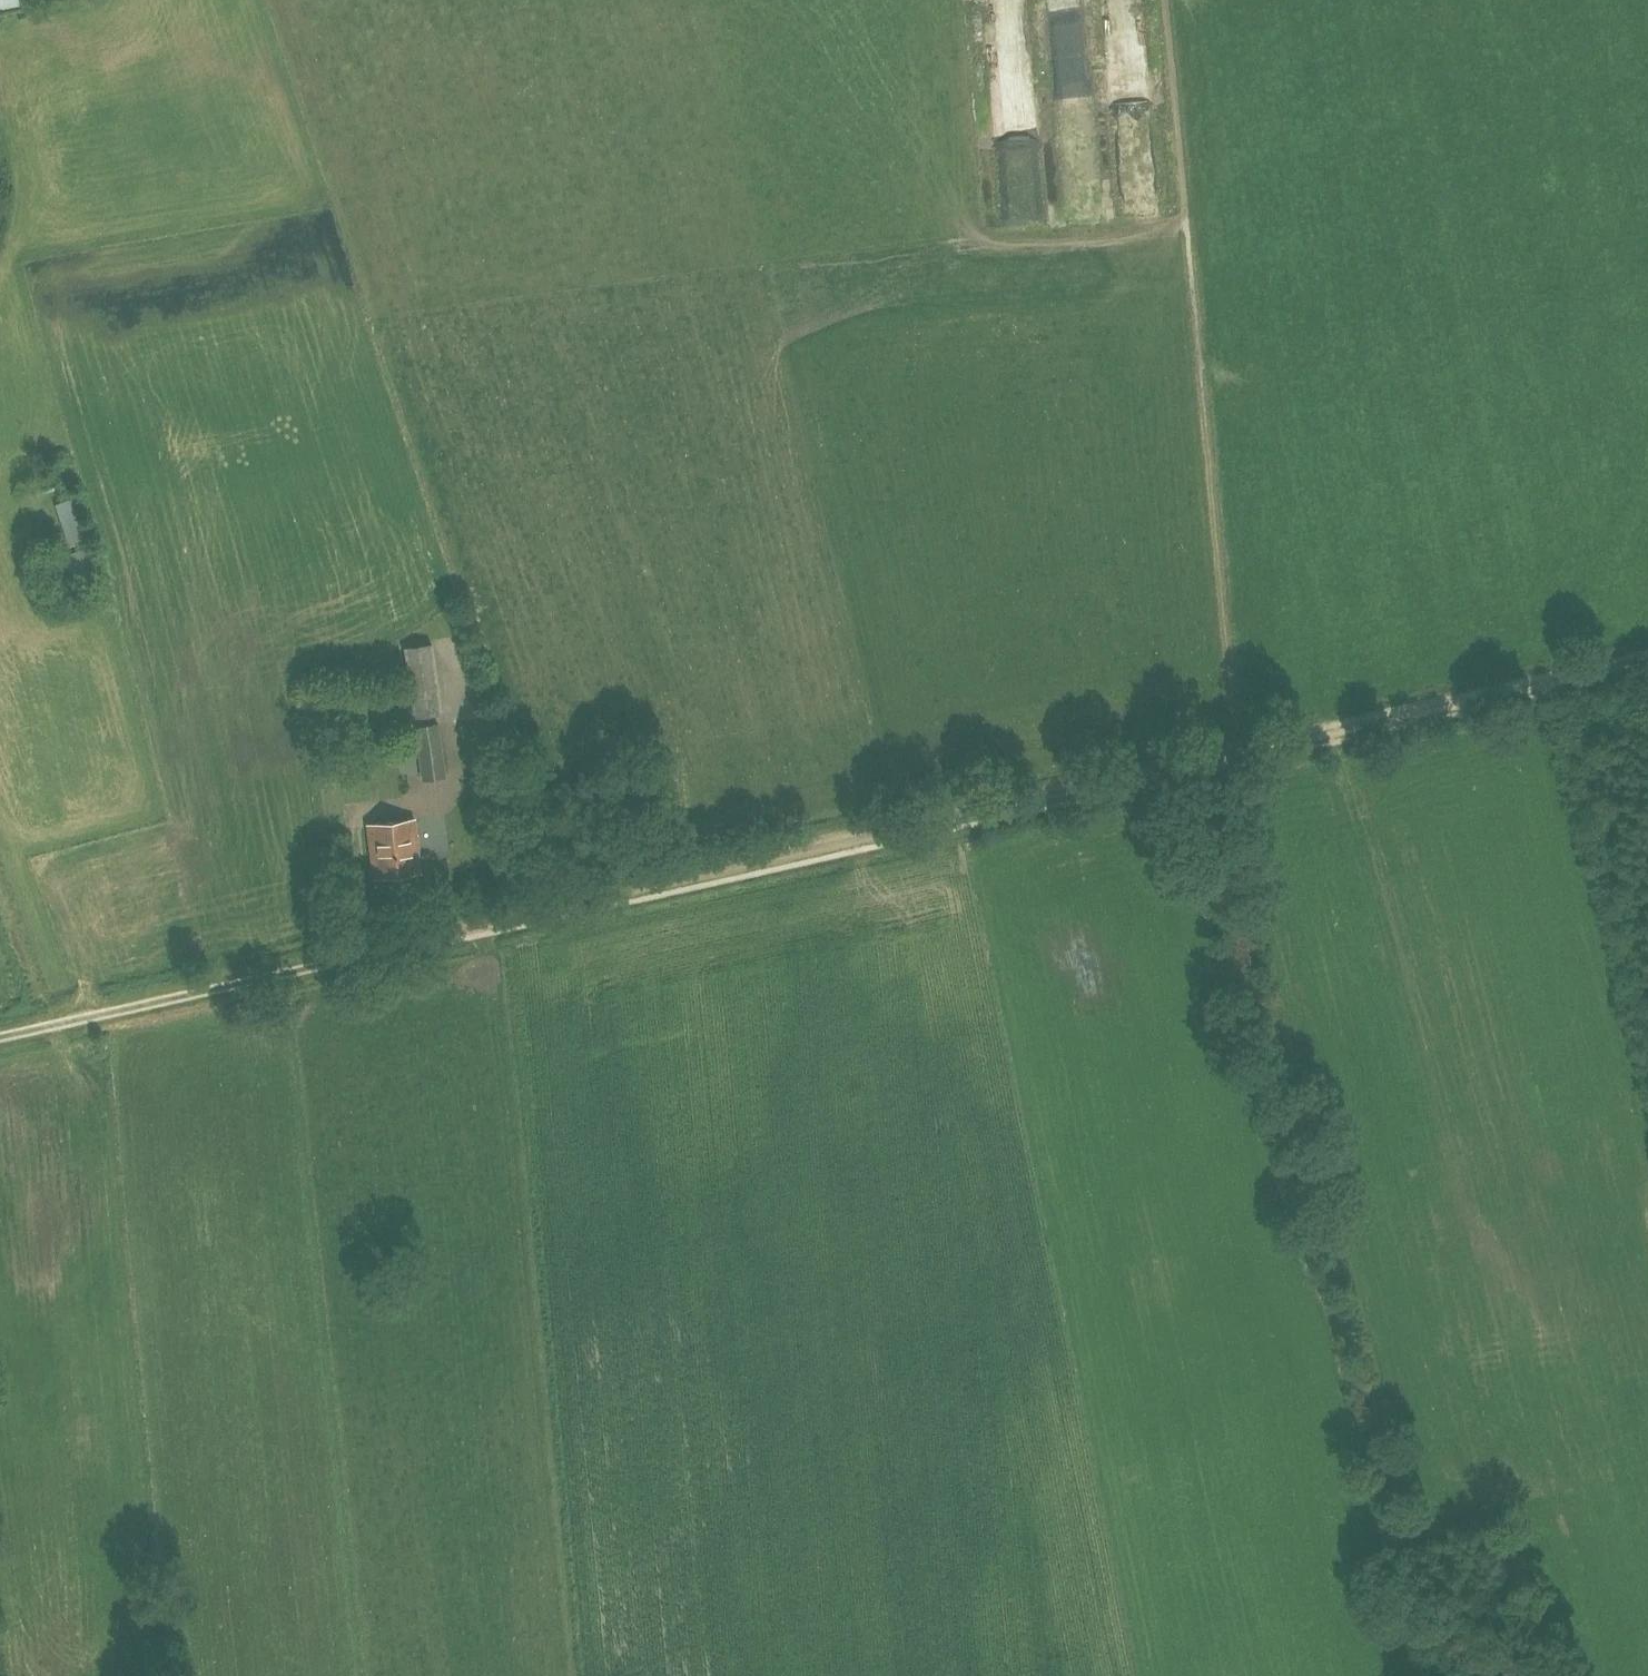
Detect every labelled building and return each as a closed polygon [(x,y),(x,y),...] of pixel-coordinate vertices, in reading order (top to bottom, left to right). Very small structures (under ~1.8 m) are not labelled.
[(1036,148),(1034,101),(999,103),(1001,149),(1036,148)] [(86,541),(72,499),(56,504),(69,546),(86,541)] [(82,549),(61,551),(63,576),(85,574),(82,549)] [(410,689),(414,717),(442,714),(438,685),(410,689)] [(414,724),(422,778),(446,775),(439,720),(414,724)] [(415,819),(368,825),(375,876),(421,870),(415,819)]
